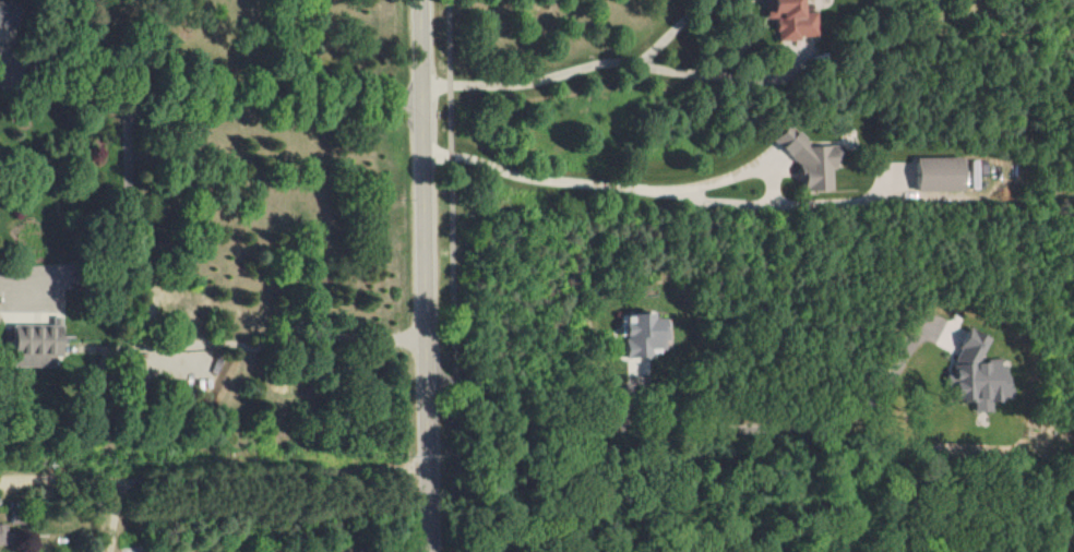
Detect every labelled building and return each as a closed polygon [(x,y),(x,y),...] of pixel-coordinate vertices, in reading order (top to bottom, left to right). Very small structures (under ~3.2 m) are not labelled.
[(767,19),(776,19),(776,39),(816,39),(816,12),(805,12),(806,0),(767,0),(767,19)] [(9,27),(10,1),(0,1),(0,27),(9,27)] [(805,147),(805,128),(787,129),(787,139),(794,139),(797,191),(834,189),(833,168),(839,168),(838,146),(805,147)] [(919,191),(966,190),(965,157),(918,158),(919,191)] [(651,358),(651,350),(668,349),(667,319),(655,319),(655,315),(625,316),(626,359),(651,358)] [(53,326),(14,326),(14,354),(63,354),(63,317),(53,317),(53,326)] [(980,362),(980,361),(990,337),(968,328),(946,379),(947,383),(958,388),(959,403),(974,401),(975,413),(992,411),(991,401),(1012,399),(1008,367),(994,360),(980,362)]
